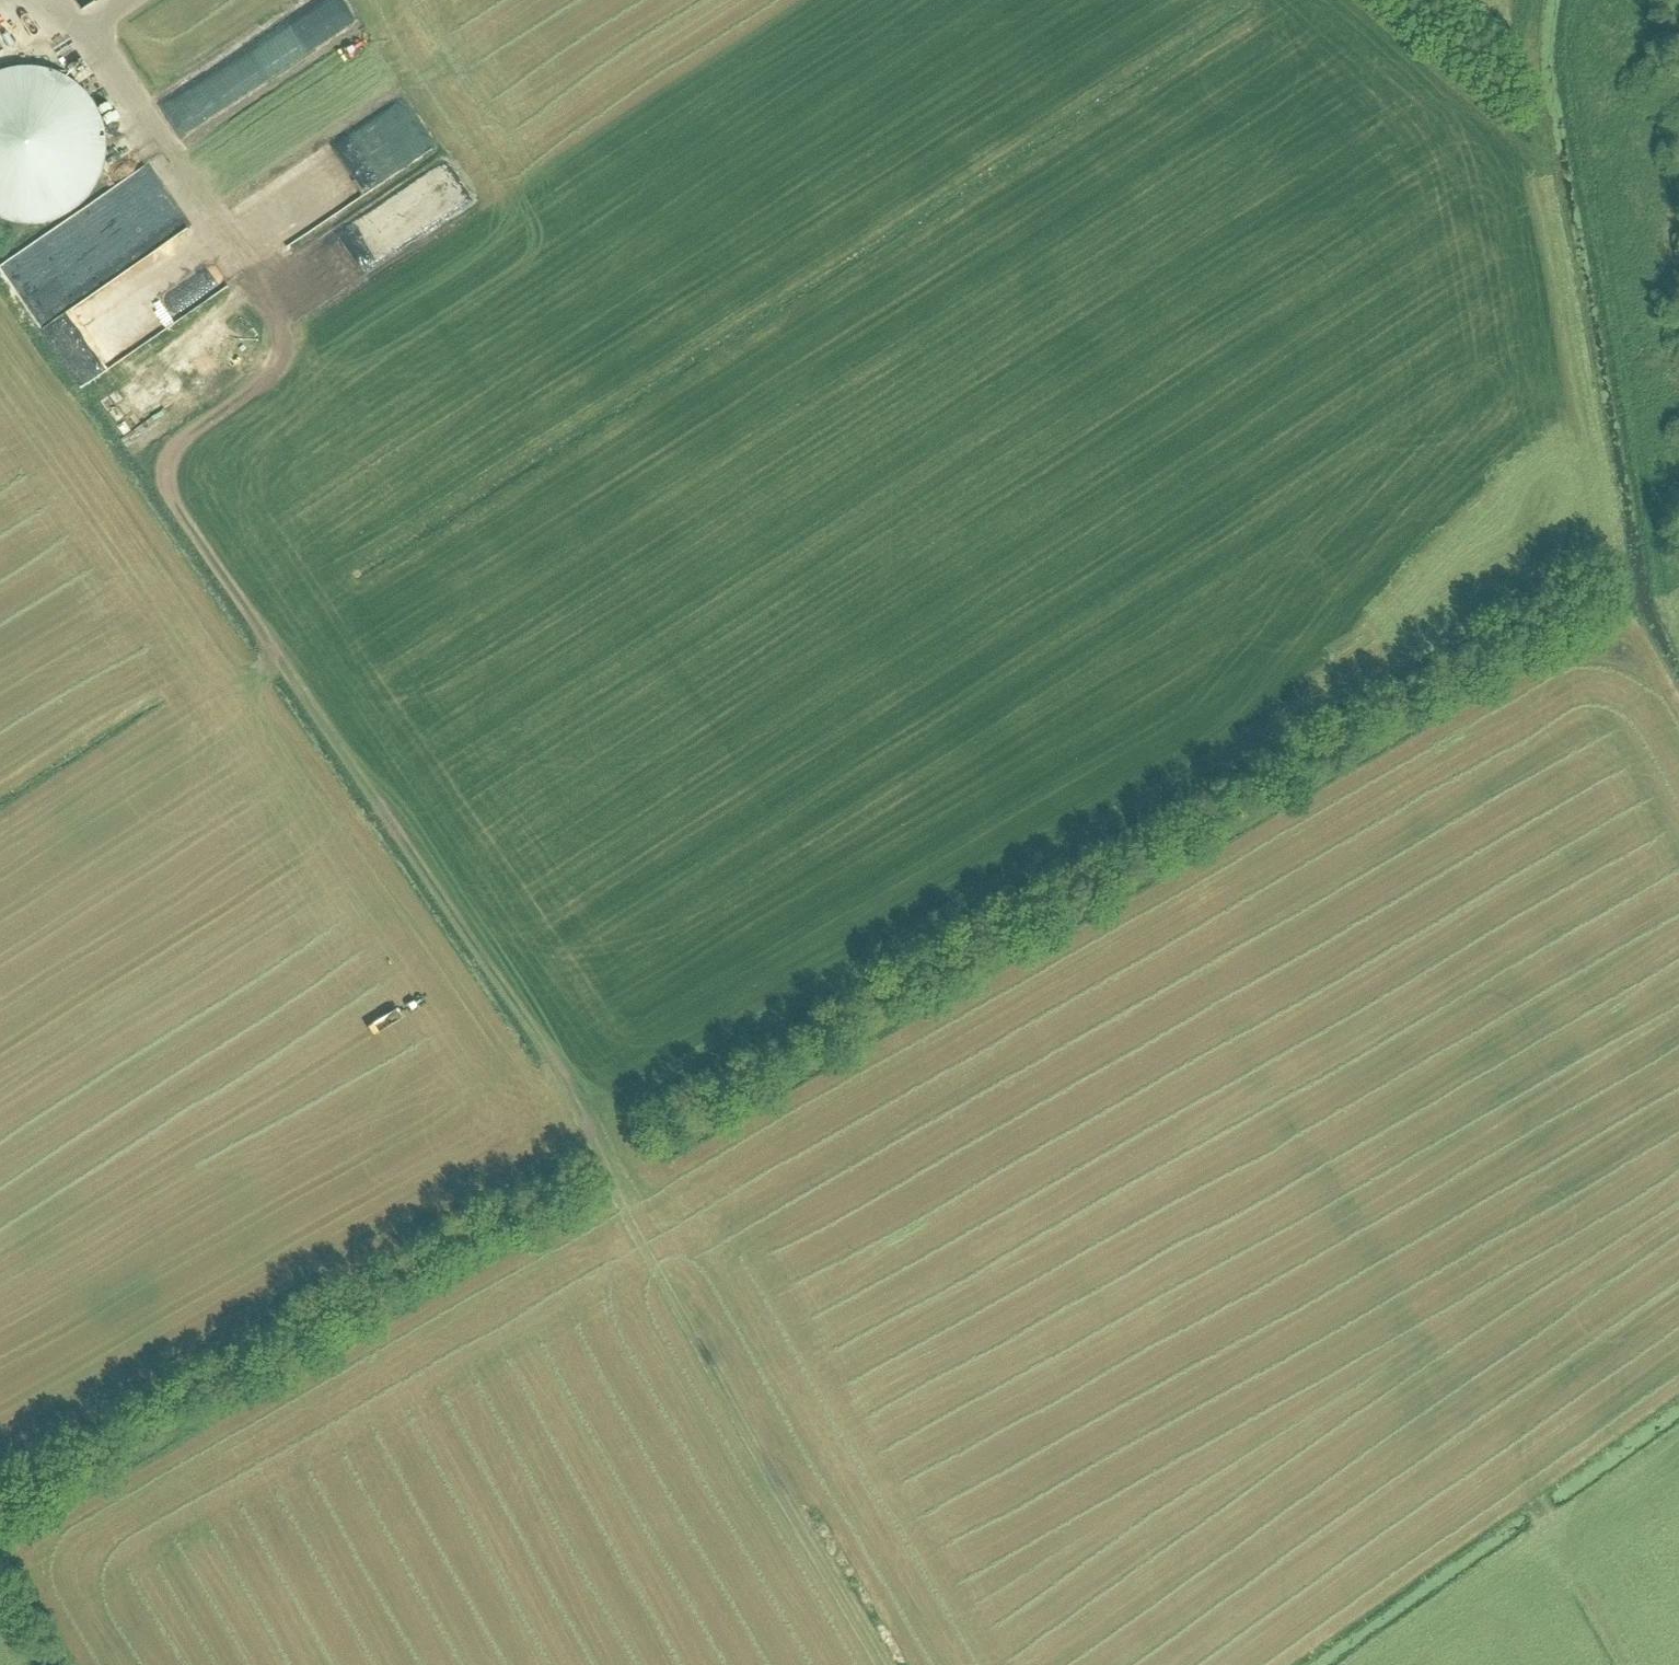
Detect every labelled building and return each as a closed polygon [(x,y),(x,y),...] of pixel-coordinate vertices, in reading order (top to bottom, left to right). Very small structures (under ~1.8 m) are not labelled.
[(180,66),(192,63),(188,45),(175,48),(180,66)] [(75,266),(69,257),(26,284),(49,322),(124,275),(111,255),(95,265),(90,257),(75,266)] [(95,313),(119,353),(179,317),(154,277),(95,313)] [(63,349),(73,367),(82,362),(93,380),(113,369),(92,332),(63,349)]
